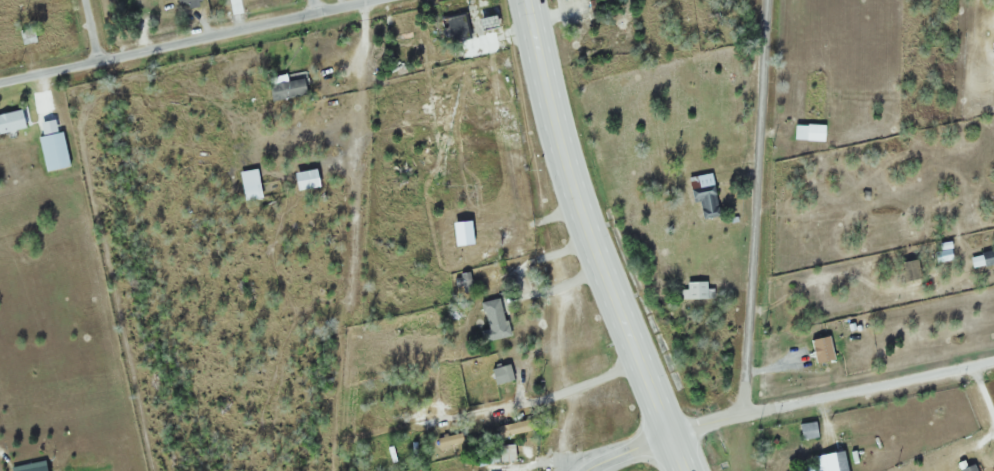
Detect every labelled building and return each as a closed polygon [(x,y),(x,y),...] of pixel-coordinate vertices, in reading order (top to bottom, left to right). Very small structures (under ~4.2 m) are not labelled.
[(439,18),(442,41),(466,37),(462,14),(439,18)] [(24,128),(21,110),(0,114),(0,133),(24,128)] [(792,140),(823,141),(823,124),(793,123),(792,140)] [(43,172),(68,167),(61,133),(36,137),(43,172)] [(701,219),(718,216),(710,173),(686,177),(691,202),(697,201),(701,219)] [(935,244),(936,262),(950,261),(949,243),(935,244)] [(982,266),(993,264),(993,253),(993,249),(979,253),(982,266)] [(705,282),(685,282),(685,289),(678,289),(678,298),(712,298),(712,288),(705,288),(705,282)] [(508,337),(501,298),(480,302),(487,341),(508,337)] [(833,359),(828,336),(809,339),(813,363),(833,359)] [(512,380),(506,364),(489,370),(494,386),(512,380)] [(815,437),(814,421),(797,423),(799,439),(815,437)] [(436,439),(439,449),(461,441),(457,431),(436,439)] [(497,461),(513,461),(513,446),(497,446),(497,461)] [(842,450),(812,453),(814,470),(844,470),(842,450)] [(42,461),(8,468),(8,470),(44,470),(42,461)] [(960,470),(976,470),(973,462),(959,467),(960,470)]
